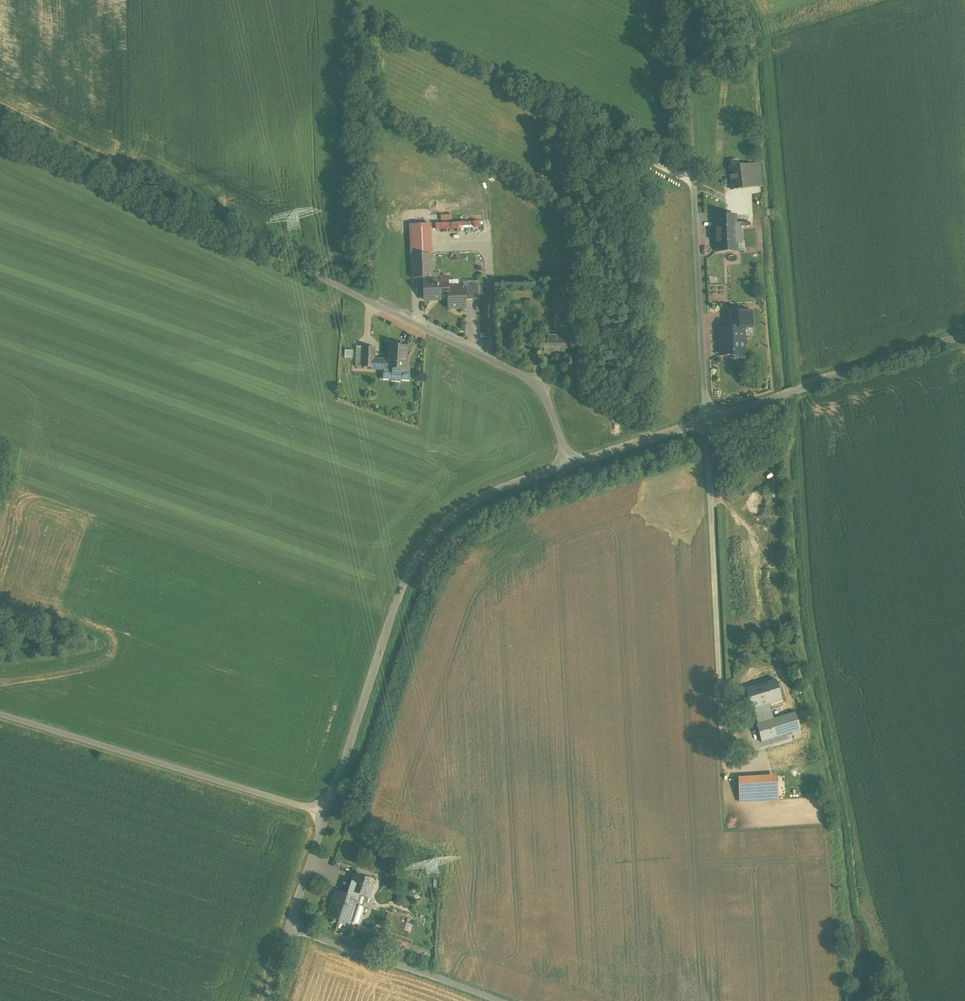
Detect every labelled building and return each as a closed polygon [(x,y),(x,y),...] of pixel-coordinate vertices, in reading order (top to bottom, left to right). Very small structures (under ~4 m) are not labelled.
[(749,164),(729,167),(732,190),(750,188),(751,200),(762,199),(761,187),(762,186),(758,155),(753,133),(744,134),(747,145),(749,164)] [(735,215),(715,216),(716,228),(736,227),(735,215)] [(430,223),(410,224),(411,255),(431,254),(430,223)] [(736,227),(716,228),(717,252),(737,251),(736,227)] [(431,254),(411,255),(412,278),(424,278),(424,273),(432,273),(431,254)] [(440,280),(424,281),(424,300),(448,299),(449,299),(448,289),(448,277),(440,277),(440,280)] [(479,281),(463,282),(464,288),(465,288),(465,300),(479,299),(479,281)] [(464,288),(448,289),(449,299),(448,299),(449,308),(466,307),(465,300),(465,288),(464,288)] [(752,318),(728,319),(729,327),(742,327),(752,327),(752,318)] [(729,327),(721,328),(722,355),(733,355),(733,352),(734,352),(734,349),(743,349),(742,327),(729,327)] [(565,335),(540,335),(541,354),(565,354),(565,335)] [(398,342),(389,341),(389,345),(388,345),(388,360),(384,360),(384,369),(383,380),(392,380),(392,382),(400,382),(400,380),(409,381),(410,370),(406,370),(407,346),(398,346),(398,342)] [(375,347),(363,347),(362,367),(374,368),(374,369),(384,369),(384,360),(374,359),(375,347)] [(743,349),(734,349),(734,352),(733,352),(733,355),(733,358),(734,359),(744,358),(745,357),(744,349),(743,349)] [(785,642),(772,643),(773,650),(785,649),(785,642)] [(770,681),(746,689),(753,709),(754,708),(767,704),(776,701),(770,681)] [(767,704),(754,708),(756,717),(770,713),(767,704)] [(758,724),(757,724),(763,741),(800,730),(794,712),(772,719),(758,724)] [(770,713),(756,717),(758,724),(772,719),(770,713)] [(765,774),(738,775),(739,781),(740,801),(778,799),(777,776),(766,776),(765,774)] [(335,865),(341,868),(344,861),(337,859),(335,865)] [(375,882),(358,876),(353,891),(370,897),(375,882)] [(357,899),(337,892),(329,916),(349,923),(357,899)] [(387,924),(409,927),(410,916),(388,913),(387,924)] [(414,931),(416,924),(410,922),(408,929),(414,931)]
